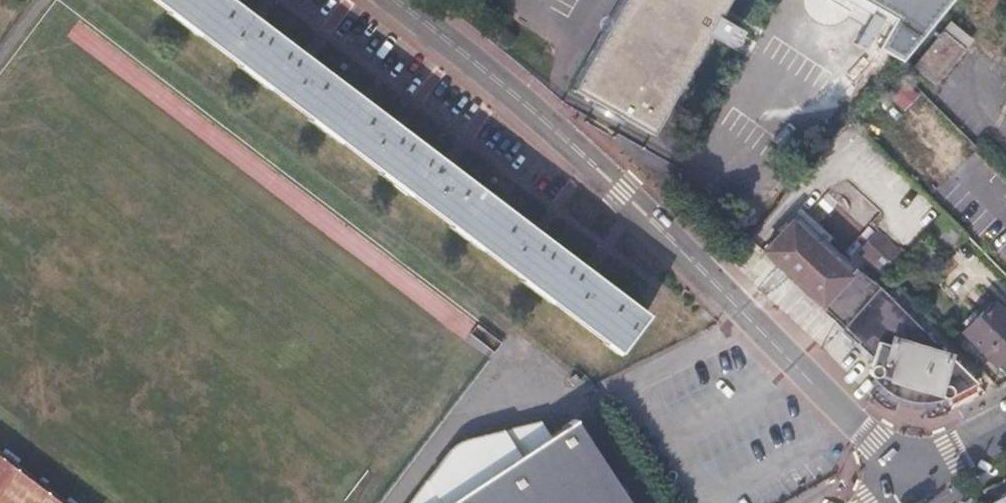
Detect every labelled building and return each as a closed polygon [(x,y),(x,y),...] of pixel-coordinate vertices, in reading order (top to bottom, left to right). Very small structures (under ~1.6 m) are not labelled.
[(234,0),(155,0),(618,352),(646,314),(234,0)] [(570,87),(648,133),(724,0),(620,0),(570,87)] [(894,17),(877,48),(900,60),(951,0),(864,0),(894,17)] [(973,39),(951,21),(943,30),(965,48),(973,39)] [(935,83),(965,48),(943,30),(914,65),(935,83)] [(965,236),(941,212),(925,230),(947,253),(965,236)] [(797,214),(763,252),(820,305),(855,267),(797,214)] [(899,250),(878,231),(858,252),(879,272),(899,250)] [(855,267),(820,305),(842,326),(877,285),(855,267)] [(877,285),(842,326),(872,355),(869,362),(869,367),(870,369),(872,371),(889,376),(894,356),(884,353),(892,329),(948,346),(877,285)] [(992,302),(963,331),(1005,375),(1005,316),(992,302)] [(894,356),(889,376),(942,392),(953,354),(955,348),(948,346),(892,329),(884,353),(894,356)] [(977,378),(953,354),(942,392),(951,394),(977,378)] [(889,376),(872,371),(879,380),(888,388),(898,393),(908,397),(920,399),(931,399),(941,397),(951,394),(942,392),(889,376)] [(627,497),(634,492),(628,483),(620,487),(577,420),(552,437),(542,422),(458,444),(412,502),(631,502),(627,497)] [(0,452),(0,502),(67,502),(0,452)]
